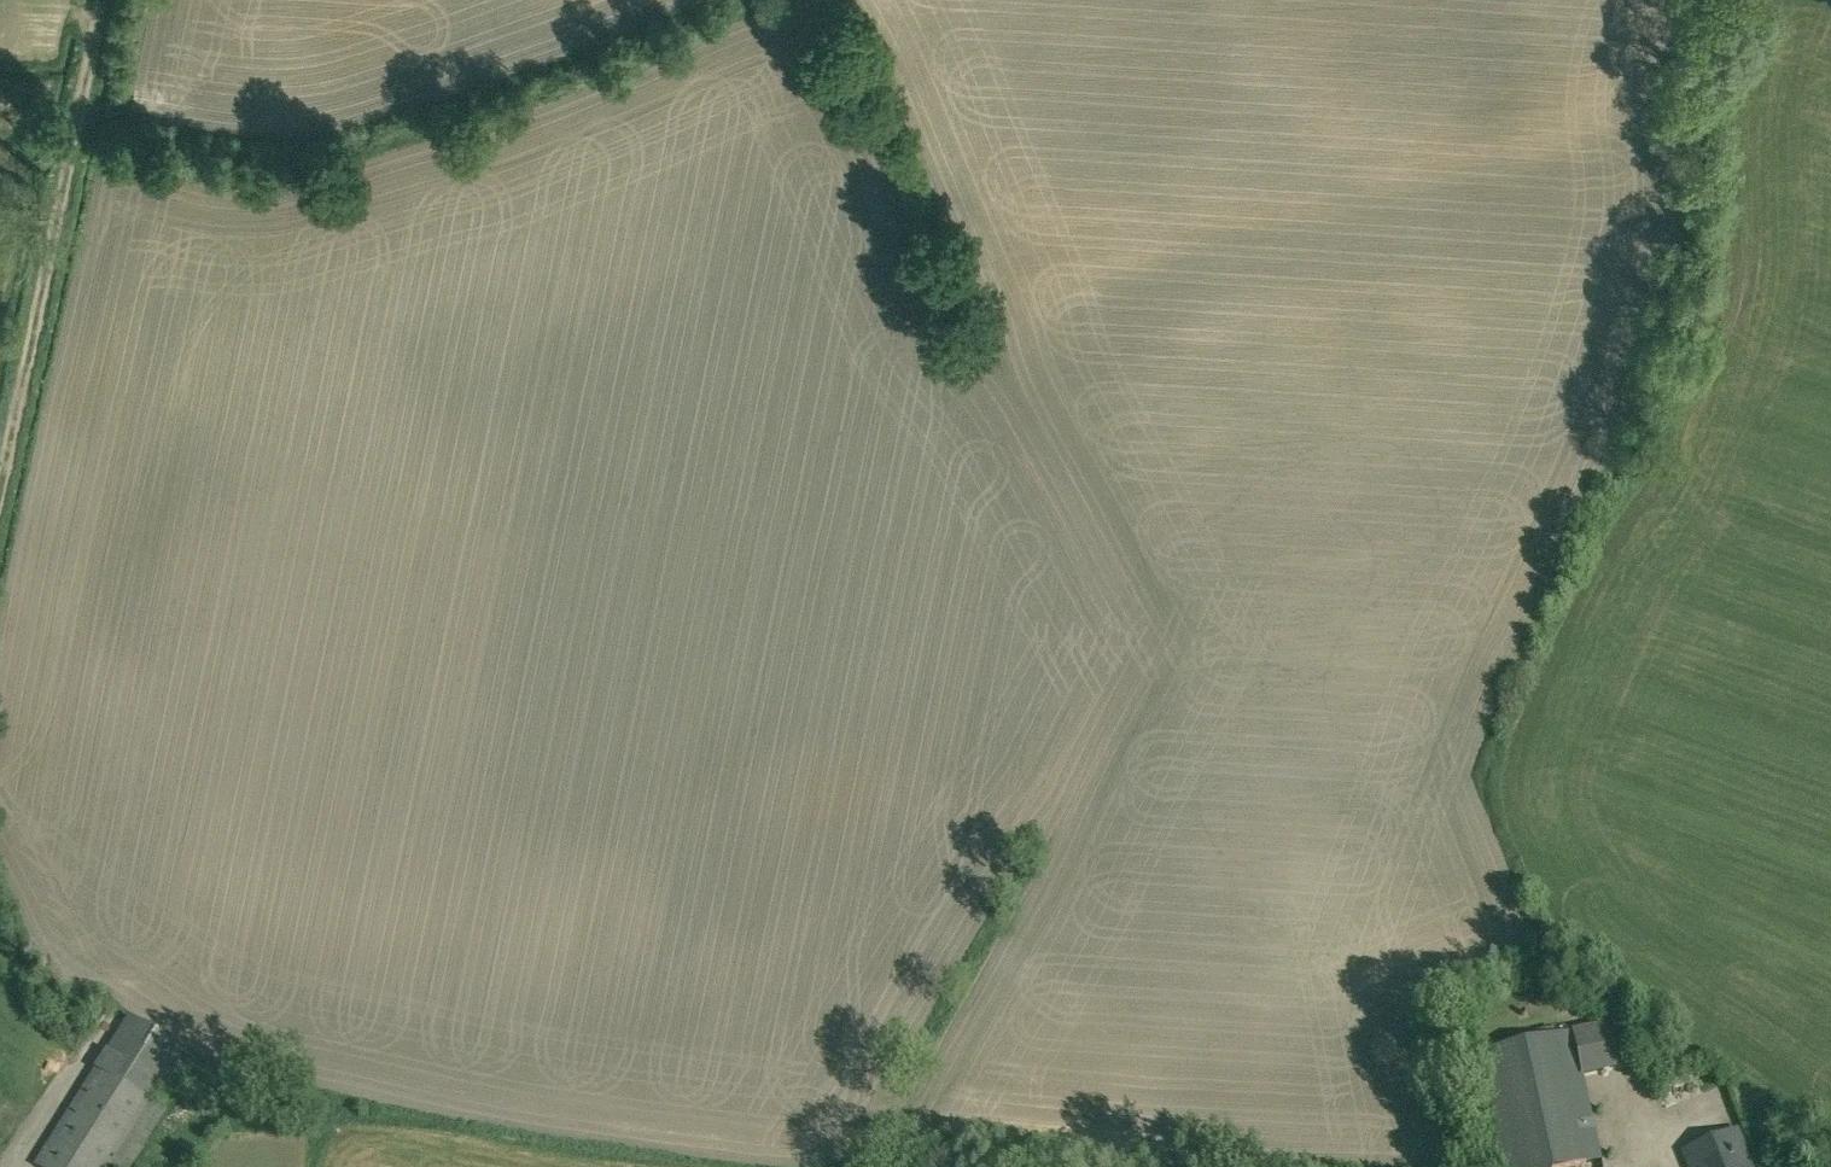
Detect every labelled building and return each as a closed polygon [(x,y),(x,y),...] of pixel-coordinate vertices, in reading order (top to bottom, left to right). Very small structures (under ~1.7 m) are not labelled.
[(130,1017),(96,1070),(150,1104),(184,1051),(130,1017)] [(1618,1024),(1575,1034),(1585,1079),(1628,1069),(1618,1024)] [(1474,1061),(1498,1166),(1570,1166),(1603,1159),(1585,1079),(1575,1034),(1574,1031),(1473,1055),(1474,1061)] [(96,1070),(36,1165),(40,1166),(110,1166),(149,1104),(96,1070)] [(1685,1152),(1691,1166),(1748,1166),(1734,1133),(1685,1152)]
